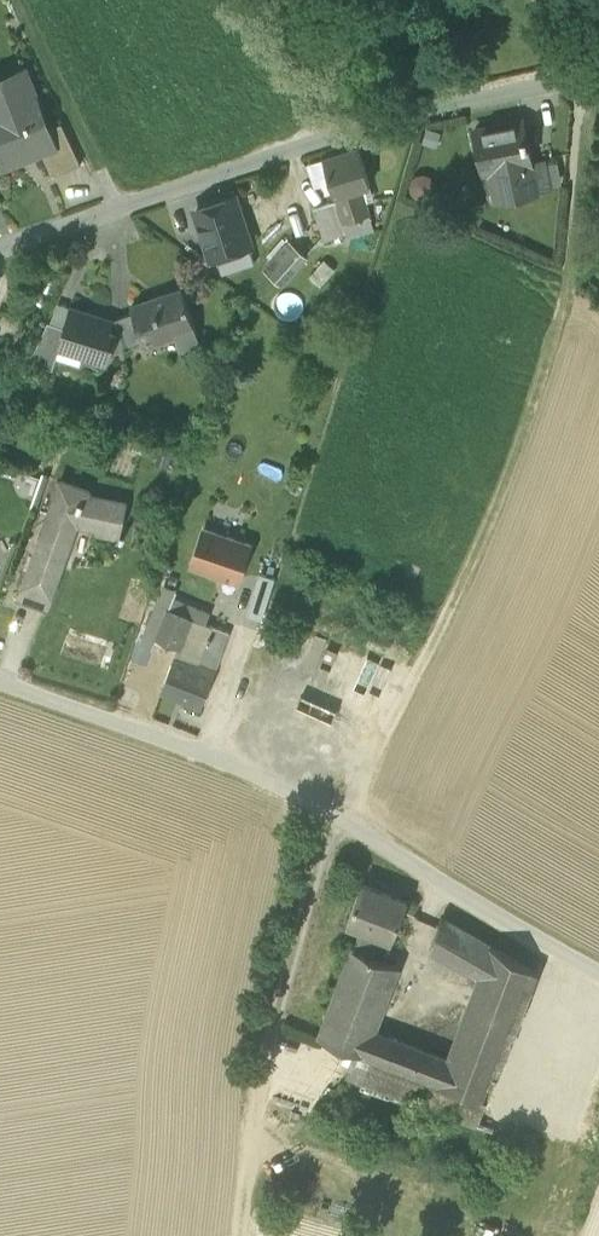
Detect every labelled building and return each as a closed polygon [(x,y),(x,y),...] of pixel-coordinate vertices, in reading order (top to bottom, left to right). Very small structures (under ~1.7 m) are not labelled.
[(4,166),(42,151),(56,146),(49,129),(37,97),(35,98),(24,71),(0,81),(0,103),(5,116),(0,118),(0,157),(4,166)] [(504,170),(510,198),(538,192),(532,163),(533,162),(532,161),(524,120),(476,130),(484,173),(493,172),(504,170)] [(42,151),(54,177),(82,164),(63,123),(49,129),(56,146),(42,151)] [(371,184),(360,148),(324,159),(331,182),(336,196),(362,187),(371,184)] [(532,163),(538,192),(554,189),(547,158),(532,161),(533,162),(532,163)] [(317,187),(331,182),(324,159),(309,164),(317,187)] [(504,170),(493,172),(498,200),(510,198),(504,170)] [(344,222),(370,214),(371,214),(362,187),(336,196),(337,200),(344,222)] [(198,209),(213,256),(217,255),(250,244),(234,197),(198,209)] [(325,240),(348,233),(344,222),(337,200),(314,207),(325,240)] [(370,214),(344,222),(348,233),(349,237),(375,229),(370,214)] [(265,270),(282,285),(308,256),(291,241),(265,270)] [(255,259),(250,244),(217,255),(222,270),(255,259)] [(134,312),(145,342),(176,331),(195,325),(183,289),(132,307),(134,312)] [(66,327),(72,307),(58,303),(49,321),(66,327)] [(85,354),(108,362),(117,332),(111,330),(114,320),(72,307),(66,327),(60,346),(61,347),(62,347),(64,341),(81,347),(79,353),(85,354)] [(119,323),(127,348),(145,342),(134,312),(117,318),(119,323)] [(31,361),(54,369),(57,359),(61,347),(60,346),(66,327),(49,321),(31,361)] [(201,341),(195,325),(176,331),(181,347),(201,341)] [(64,341),(62,347),(79,353),(81,347),(64,341)] [(61,347),(57,359),(81,366),(85,354),(79,353),(62,347),(61,347)] [(20,598),(49,608),(68,554),(64,553),(75,522),(99,527),(100,519),(122,523),(124,524),(129,502),(89,494),(91,490),(62,480),(38,546),(44,548),(35,574),(29,572),(20,598)] [(120,538),(122,523),(100,519),(99,527),(98,533),(120,538)] [(193,565),(239,580),(251,545),(205,529),(193,565)] [(249,615),(263,619),(276,578),(262,574),(249,615)] [(166,587),(149,628),(159,632),(168,608),(194,618),(194,619),(206,624),(206,623),(210,614),(174,599),(177,591),(166,587)] [(180,647),(182,648),(194,619),(194,618),(168,608),(159,632),(157,637),(180,647)] [(199,663),(213,626),(206,623),(206,624),(194,619),(182,648),(180,647),(177,654),(199,663)] [(213,626),(199,663),(215,670),(230,632),(213,626)] [(157,637),(159,632),(149,628),(142,644),(153,647),(157,637)] [(202,706),(215,670),(199,663),(177,654),(163,690),(166,691),(166,690),(200,704),(199,705),(202,706)] [(348,923),(362,928),(392,939),(393,940),(408,901),(363,884),(348,923)] [(434,948),(480,975),(491,946),(444,918),(434,948)] [(384,960),(392,939),(362,928),(355,949),(384,960)] [(480,975),(448,1059),(439,1082),(488,1101),(511,1041),(537,972),(491,946),(480,975)] [(537,1051),(511,1041),(488,1101),(439,1082),(448,1059),(375,1031),(400,966),(384,960),(355,949),(354,948),(320,1037),(356,1051),(347,1076),(505,1135),(514,1111),(537,1051)] [(596,1007),(537,972),(511,1041),(537,1051),(514,1111),(551,1124),(596,1007)]
